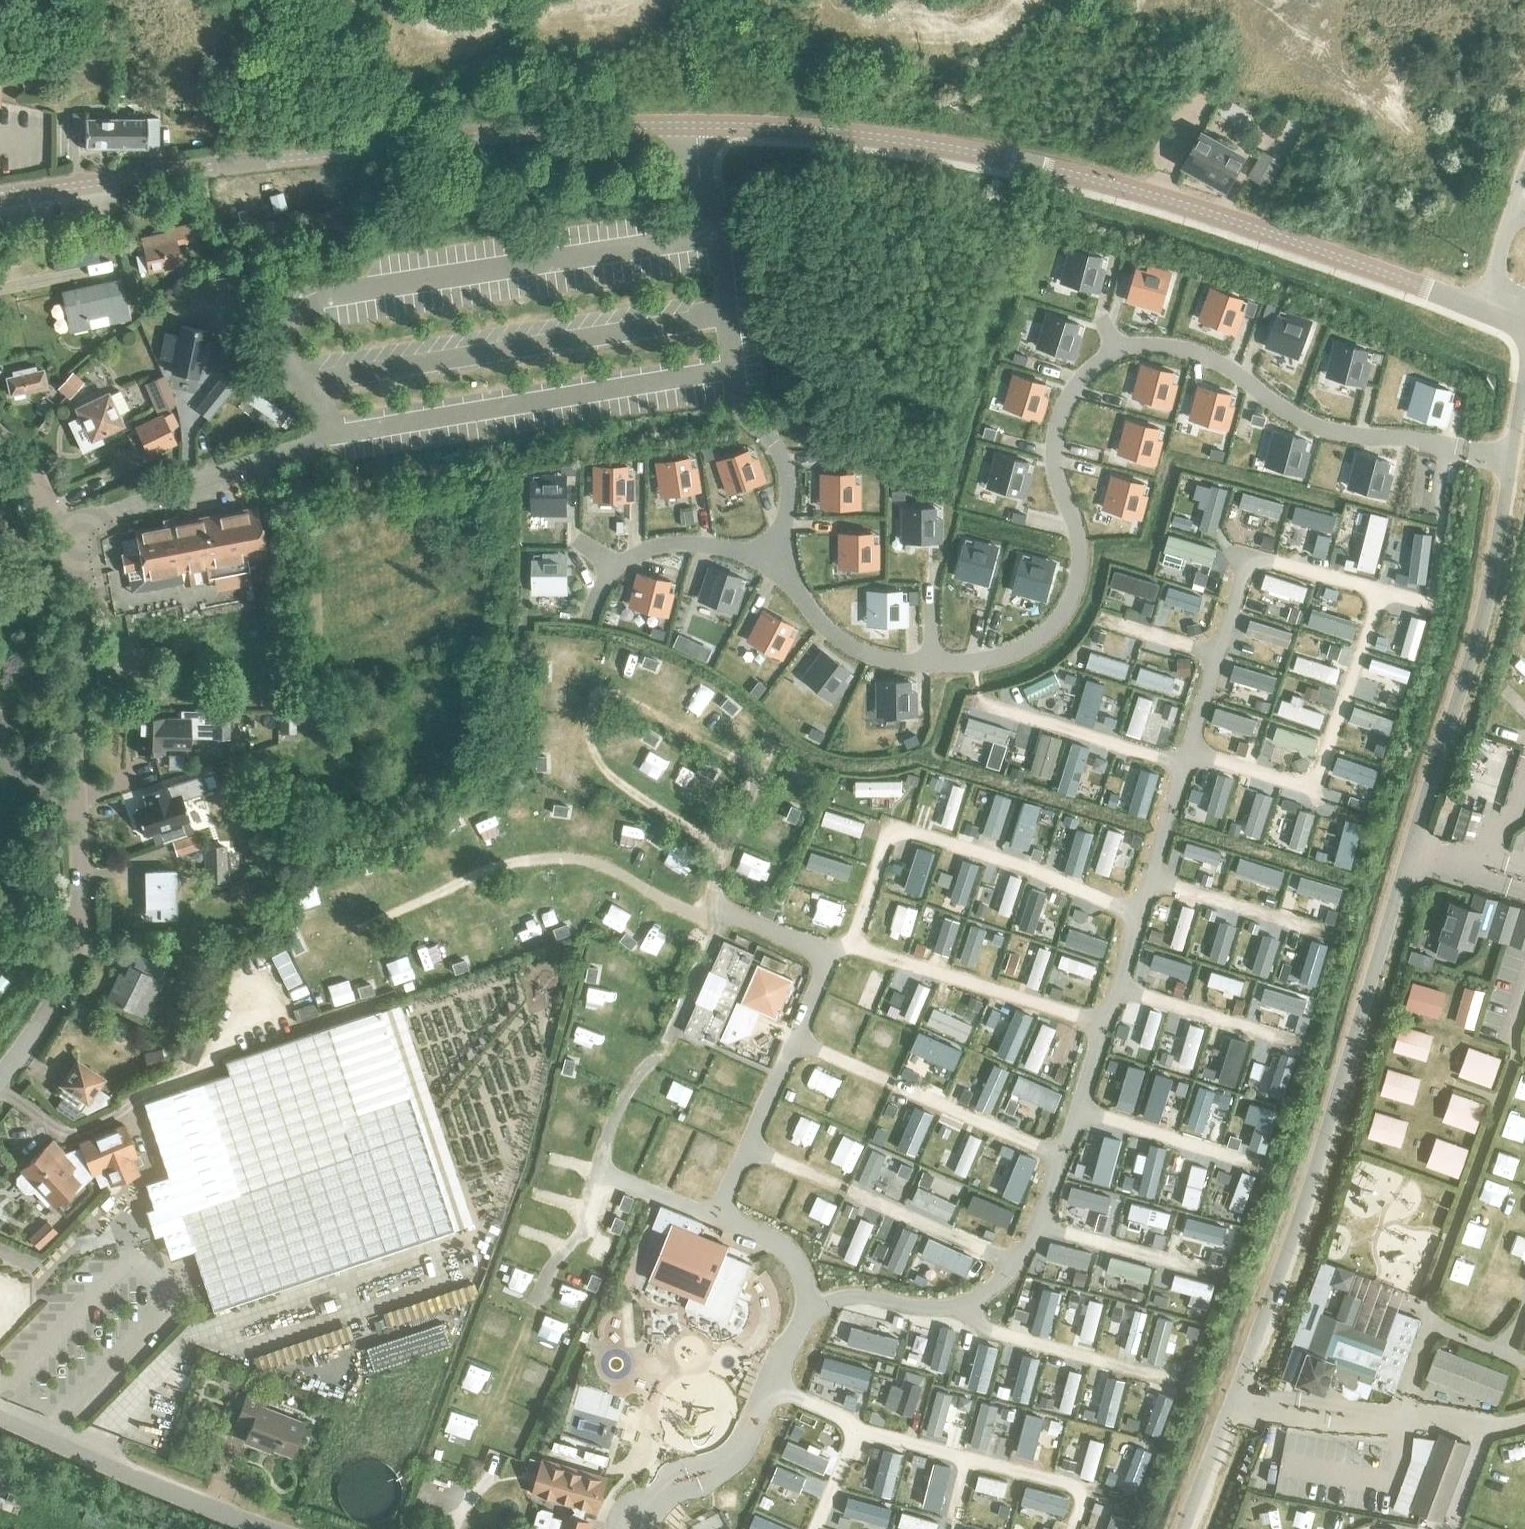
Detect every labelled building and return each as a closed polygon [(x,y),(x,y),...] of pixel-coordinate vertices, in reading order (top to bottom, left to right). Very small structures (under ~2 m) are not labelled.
[(113,153),(114,116),(104,116),(104,112),(93,112),(93,116),(84,116),(84,146),(106,146),(106,153),(113,153)] [(114,116),(113,153),(124,153),(124,146),(158,146),(158,116),(137,116),(137,112),(126,112),(126,116),(114,116)] [(1184,165),(1226,188),(1243,158),(1201,134),(1184,165)] [(1262,148),(1248,173),(1269,185),(1283,160),(1262,148)] [(140,236),(148,271),(182,264),(177,242),(196,238),(192,222),(163,228),(164,231),(140,236)] [(1092,290),(1101,258),(1088,254),(1088,255),(1070,250),(1064,271),(1071,273),(1068,284),(1080,287),(1092,290)] [(1165,291),(1169,279),(1136,270),(1133,282),(1128,301),(1149,307),(1151,300),(1161,303),(1165,291)] [(120,286),(104,290),(103,283),(63,292),(71,329),(87,325),(85,316),(107,311),(110,321),(127,317),(120,286)] [(1203,309),(1210,312),(1206,322),(1218,326),(1217,326),(1229,331),(1241,299),(1229,295),(1211,289),(1203,309)] [(1068,357),(1078,324),(1066,320),(1065,321),(1047,315),(1040,336),(1047,338),(1044,349),(1056,352),(1055,353),(1068,357)] [(1287,354),(1290,347),(1299,351),(1304,339),(1304,340),(1309,328),(1277,316),(1273,328),(1266,346),(1287,354)] [(181,325),(179,335),(166,332),(160,358),(174,361),(171,372),(198,378),(207,331),(181,325)] [(1331,362),(1338,365),(1335,374),(1346,379),(1358,384),(1369,352),(1358,348),(1357,348),(1339,342),(1331,362)] [(43,369),(36,370),(35,365),(12,370),(13,375),(7,377),(10,393),(46,385),(43,369)] [(1164,405),(1173,373),(1160,369),(1160,370),(1142,365),(1136,386),(1143,388),(1140,398),(1152,401),(1152,402),(1164,405)] [(58,388),(70,399),(84,384),(73,373),(58,388)] [(144,383),(156,412),(176,403),(163,375),(144,383)] [(1035,417),(1045,384),(1032,380),(1032,381),(1014,375),(1007,397),(1014,399),(1011,409),(1023,412),(1022,413),(1035,417)] [(1411,403),(1418,405),(1415,415),(1427,419),(1426,419),(1439,423),(1448,390),(1436,387),(1417,382),(1411,403)] [(196,406),(207,413),(219,393),(208,386),(196,406)] [(1193,408),(1200,410),(1197,420),(1209,423),(1209,424),(1221,427),(1230,394),(1217,391),(1217,392),(1199,387),(1193,408)] [(275,421),(282,410),(252,390),(245,401),(243,400),(237,408),(268,428),(274,420),(275,421)] [(81,417),(70,422),(83,450),(94,445),(102,441),(100,435),(123,425),(108,392),(76,407),(81,416),(81,417)] [(162,415),(136,427),(143,441),(149,454),(174,442),(168,429),(176,425),(171,414),(163,418),(162,415)] [(1149,462),(1158,429),(1145,426),(1127,421),(1121,443),(1128,444),(1125,455),(1137,458),(1149,462)] [(1268,455),(1275,456),(1272,466),(1284,469),(1284,470),(1296,473),(1305,441),(1293,437),(1292,438),(1274,433),(1268,455)] [(759,483),(748,451),(736,455),(736,456),(718,462),(725,483),(732,481),(735,490),(746,487),(747,487),(759,483)] [(996,455),(991,476),(997,478),(995,488),(1006,491),(1006,492),(1019,495),(1027,462),(1015,459),(1015,460),(996,455)] [(1351,476),(1358,478),(1355,488),(1367,491),(1367,492),(1379,495),(1388,463),(1376,459),(1375,460),(1357,455),(1351,476)] [(694,492),(688,458),(676,460),(676,461),(657,464),(660,485),(667,484),(669,495),(681,493),(694,492)] [(627,501),(627,467),(614,467),(595,467),(595,489),(602,489),(602,500),(614,500),(614,501),(627,501)] [(853,508),(853,474),(841,474),(821,475),(821,497),(829,497),(829,507),(840,507),(840,508),(853,508)] [(1134,517),(1143,484),(1131,481),(1112,476),(1106,498),(1113,500),(1110,510),(1122,513),(1122,514),(1134,517)] [(565,507),(565,495),(566,495),(566,482),(532,482),(532,495),(533,495),(533,514),(555,514),(555,507),(565,507)] [(213,575),(249,569),(247,559),(264,555),(255,506),(135,529),(137,536),(121,539),(125,557),(123,557),(124,566),(126,566),(131,591),(183,581),(184,583),(214,578),(213,575)] [(935,542),(935,508),(922,508),(922,509),(903,509),(903,531),(910,531),(910,541),(922,541),(922,542),(935,542)] [(872,568),(872,534),(859,534),(840,534),(840,556),(847,556),(847,567),(859,567),(859,568),(872,568)] [(993,566),(996,553),(963,545),(960,557),(955,576),(977,581),(979,575),(989,577),(992,566),(993,566)] [(1050,581),(1053,569),(1021,560),(1017,572),(1018,572),(1013,591),(1034,597),(1036,590),(1046,593),(1049,581),(1050,581)] [(566,586),(566,574),(567,574),(567,561),(533,561),(533,574),(533,593),(556,593),(556,586),(566,586)] [(730,610),(740,577),(728,573),(727,574),(709,568),(703,589),(709,591),(706,601),(717,605),(717,606),(730,610)] [(661,614),(669,581),(657,578),(657,579),(638,574),(633,595),(640,597),(637,607),(649,610),(649,611),(661,614)] [(1145,578),(1138,593),(1149,598),(1153,590),(1156,591),(1159,584),(1155,582),(1155,583),(1145,578)] [(900,625),(900,591),(888,591),(888,592),(868,591),(868,613),(875,614),(875,624),(887,624),(887,625),(900,625)] [(777,655),(792,625),(781,619),(781,620),(764,611),(753,631),(760,634),(755,643),(765,649),(777,655)] [(674,634),(671,645),(682,648),(684,637),(674,634)] [(828,697),(849,670),(838,662),(838,663),(823,651),(810,669),(815,673),(809,682),(818,689),(828,697)] [(643,653),(640,661),(653,666),(656,657),(643,653)] [(546,660),(537,660),(537,673),(547,674),(546,660)] [(910,715),(909,681),(896,682),(877,683),(877,705),(884,705),(885,715),(897,715),(897,716),(910,715)] [(733,701),(730,709),(743,714),(745,706),(733,701)] [(295,708),(280,708),(280,731),(295,731),(295,720),(295,708)] [(212,737),(228,738),(229,710),(181,709),(180,717),(138,716),(137,751),(163,752),(163,746),(189,747),(189,725),(212,726),(212,737)] [(645,728),(640,736),(653,742),(657,734),(645,728)] [(546,756),(537,756),(537,770),(546,769),(546,756)] [(704,761),(700,769),(712,776),(716,767),(704,761)] [(136,812),(134,812),(139,824),(141,823),(144,832),(160,828),(164,840),(184,834),(190,832),(186,821),(194,818),(188,799),(211,792),(205,776),(148,795),(151,807),(136,811),(136,812)] [(559,797),(554,805),(566,811),(570,803),(559,797)] [(1455,833),(1473,839),(1484,812),(1465,805),(1455,833)] [(794,807),(790,819),(799,822),(804,810),(794,807)] [(419,818),(406,822),(409,831),(421,827),(419,818)] [(172,840),(176,855),(201,847),(197,833),(172,840)] [(658,833),(653,841),(665,847),(669,839),(658,833)] [(203,846),(204,881),(228,880),(226,845),(203,846)] [(333,847),(321,851),(323,860),(336,856),(333,847)] [(161,916),(175,916),(174,870),(153,871),(153,875),(144,875),(144,885),(146,885),(147,905),(161,905),(161,916)] [(774,892),(769,905),(777,909),(782,896),(774,892)] [(1476,895),(1472,909),(1454,904),(1443,938),(1439,953),(1440,954),(1450,958),(1453,957),(1456,954),(1459,943),(1471,947),(1476,930),(1524,946),(1524,911),(1476,895)] [(544,933),(530,937),(533,945),(546,942),(544,933)] [(626,933),(622,942),(632,949),(637,941),(626,933)] [(221,946),(212,948),(215,960),(224,959),(221,946)] [(141,1014),(164,967),(138,955),(133,966),(130,965),(125,975),(120,972),(108,998),(141,1014)] [(465,959),(452,963),(455,972),(468,967),(465,959)] [(794,979),(758,964),(740,1003),(776,1019),(794,979)] [(21,977),(12,968),(0,980),(0,998),(21,977)] [(656,1001),(651,1013),(659,1017),(665,1005),(656,1001)] [(1308,1008),(1304,1021),(1306,1022),(1304,1031),(1310,1032),(1312,1023),(1314,1024),(1318,1010),(1308,1008)] [(192,1250),(213,1310),(453,1230),(379,1010),(225,1062),(229,1074),(143,1103),(168,1176),(145,1183),(170,1257),(192,1250)] [(178,1058),(196,1065),(205,1043),(187,1035),(178,1058)] [(144,1052),(148,1069),(165,1065),(161,1048),(144,1052)] [(559,1054),(555,1067),(564,1069),(568,1057),(559,1054)] [(108,1103),(107,1098),(94,1089),(101,1079),(77,1063),(62,1084),(69,1090),(64,1098),(62,1097),(54,1108),(72,1119),(86,1113),(108,1103)] [(132,1158),(136,1156),(123,1124),(78,1142),(80,1146),(63,1152),(62,1148),(53,1139),(20,1168),(22,1171),(16,1176),(16,1182),(25,1191),(31,1191),(32,1192),(33,1192),(46,1206),(51,1201),(55,1206),(71,1191),(73,1193),(92,1176),(91,1175),(94,1174),(99,1186),(109,1182),(110,1185),(138,1173),(132,1158)] [(621,1195),(616,1208),(625,1211),(630,1199),(621,1195)] [(614,1214),(609,1226),(618,1229),(623,1217),(614,1214)] [(28,1238),(38,1248),(60,1227),(51,1217),(28,1238)] [(649,1281),(705,1303),(728,1246),(671,1224),(649,1281)] [(601,1238),(597,1251),(606,1254),(611,1241),(601,1238)] [(50,1268),(59,1258),(50,1249),(40,1259),(50,1268)] [(35,1269),(40,1258),(28,1252),(23,1264),(35,1269)] [(594,1259),(589,1272),(598,1275),(603,1262),(594,1259)] [(1338,1267),(1322,1261),(1291,1346),(1307,1351),(1295,1384),(1324,1395),(1332,1372),(1336,1374),(1336,1384),(1343,1387),(1342,1393),(1348,1398),(1357,1398),(1359,1395),(1367,1398),(1371,1386),(1394,1394),(1420,1320),(1396,1311),(1387,1336),(1355,1325),(1364,1299),(1345,1292),(1336,1318),(1322,1313),(1332,1284),(1348,1289),(1354,1273),(1338,1267)] [(745,1296),(750,1282),(737,1278),(732,1277),(730,1284),(735,1285),(733,1292),(745,1296)] [(1503,1308),(1476,1297),(1471,1309),(1498,1320),(1503,1308)] [(622,1345),(612,1342),(621,1310),(607,1306),(599,1334),(599,1333),(586,1379),(578,1377),(559,1441),(585,1448),(582,1460),(601,1466),(600,1468),(604,1469),(604,1470),(605,1471),(607,1466),(610,1455),(608,1454),(623,1404),(622,1403),(622,1345)] [(371,1332),(386,1325),(381,1313),(366,1320),(371,1332)] [(365,1347),(373,1370),(450,1344),(442,1322),(365,1347)] [(1425,1377),(1497,1405),(1509,1374),(1437,1347),(1425,1377)] [(884,1371),(892,1373),(894,1366),(886,1363),(884,1371)] [(270,1439),(296,1449),(309,1417),(265,1400),(268,1393),(253,1388),(243,1412),(257,1417),(250,1435),(269,1442),(270,1439)] [(1412,1508),(1442,1520),(1470,1445),(1440,1433),(1437,1440),(1412,1508)] [(1393,1509),(1408,1514),(1410,1508),(1412,1508),(1437,1440),(1434,1439),(1414,1436),(1411,1459),(1393,1509)] [(594,1510),(603,1479),(545,1462),(540,1478),(548,1480),(545,1490),(566,1496),(575,1512),(567,1516),(563,1528),(589,1528),(590,1525),(582,1522),(586,1508),(594,1510)] [(19,1498),(26,1481),(0,1471),(0,1490),(19,1498)]
